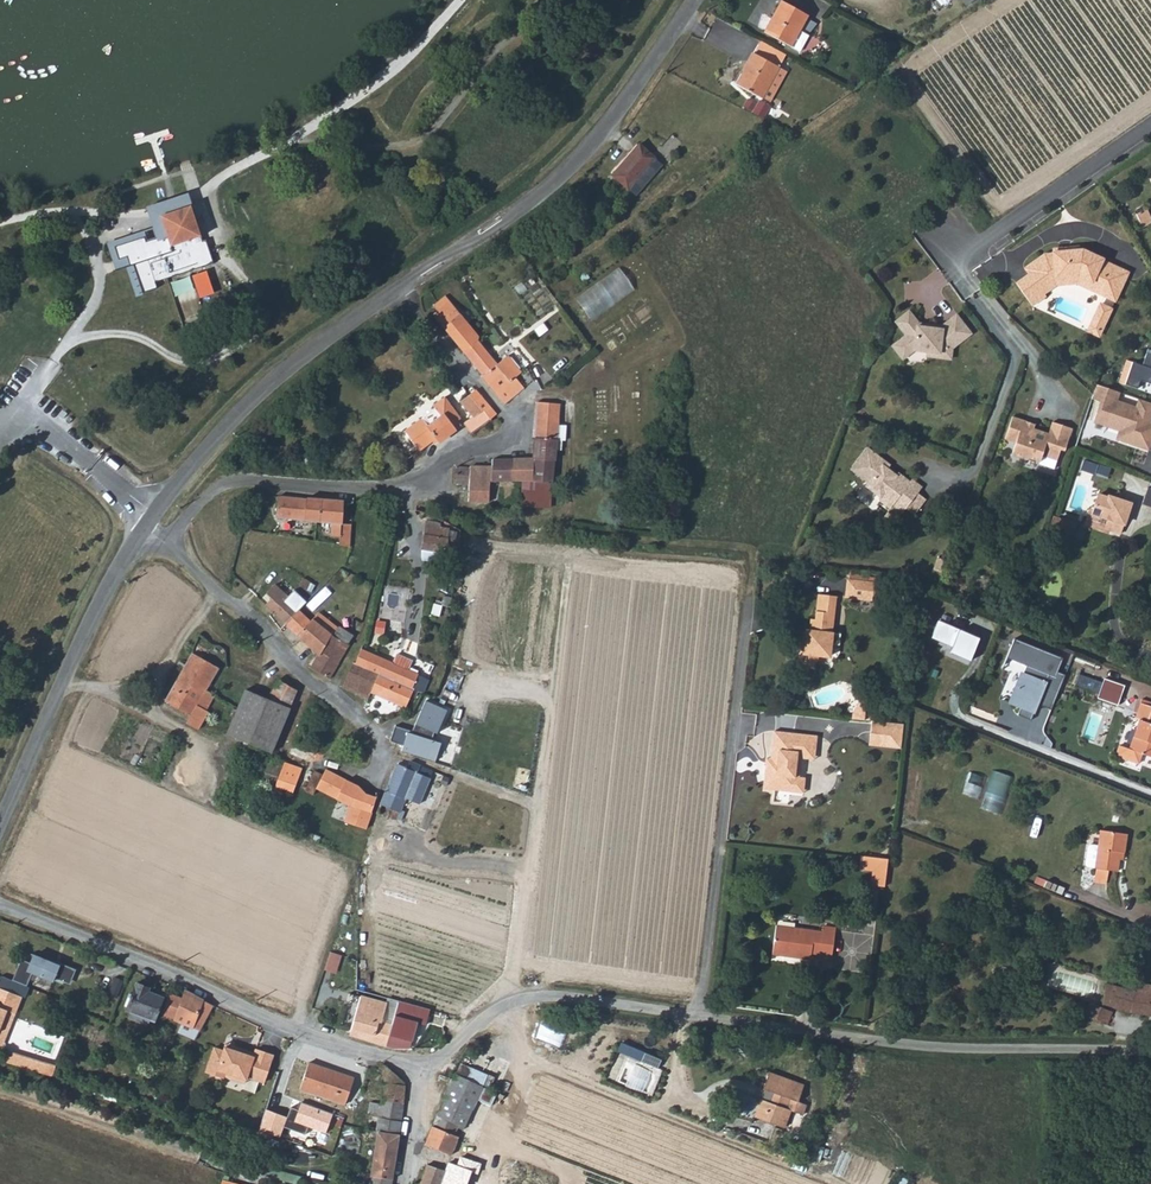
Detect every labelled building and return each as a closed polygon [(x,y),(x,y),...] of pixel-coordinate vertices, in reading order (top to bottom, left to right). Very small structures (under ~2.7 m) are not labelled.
[(805,14),(779,1),(763,32),(797,50),(805,34),(797,30),(805,14)] [(761,41),(754,54),(776,66),(782,53),(761,41)] [(735,85),(762,99),(778,67),(776,66),(754,54),(751,53),(735,85)] [(786,71),(778,67),(762,99),(769,103),(786,71)] [(612,174),(627,188),(653,157),(637,144),(612,174)] [(633,193),(659,162),(653,157),(627,188),(633,193)] [(146,208),(154,233),(164,230),(161,217),(196,206),(191,192),(146,208)] [(196,206),(161,217),(164,230),(154,233),(111,246),(119,275),(138,270),(148,299),(162,295),(159,284),(219,267),(206,235),(196,206)] [(1146,232),(1150,229),(1150,215),(1150,213),(1139,219),(1146,232)] [(1128,273),(1109,265),(1108,267),(1101,264),(1102,261),(1087,254),(1086,257),(1080,254),(1080,251),(1053,254),(1053,255),(1053,257),(1047,261),(1046,259),(1027,272),(1030,276),(1017,285),(1032,307),(1046,297),(1044,295),(1056,286),(1052,281),(1056,279),(1078,276),(1099,286),(1096,293),(1115,301),(1128,273)] [(1026,269),(1027,272),(1046,259),(1047,261),(1053,257),(1053,255),(1045,256),(1026,269)] [(625,267),(578,297),(592,320),(640,291),(625,267)] [(1056,279),(1052,281),(1056,286),(1077,284),(1096,293),(1099,286),(1078,276),(1056,279)] [(452,289),(439,300),(443,306),(432,314),(462,351),(477,339),(478,336),(451,302),(458,296),(452,289)] [(1111,310),(1100,304),(1088,331),(1099,336),(1111,310)] [(908,311),(895,321),(906,335),(892,346),(902,358),(913,350),(927,351),(939,353),(940,346),(951,347),(970,333),(955,314),(941,325),(940,328),(917,326),(918,323),(908,311)] [(503,404),(524,387),(515,377),(530,365),(515,349),(513,350),(502,359),(497,364),(477,339),(462,351),(481,375),(479,376),(503,404)] [(502,359),(513,350),(507,343),(497,353),(502,359)] [(939,353),(927,351),(926,355),(950,358),(951,347),(940,346),(939,353)] [(1129,360),(1121,382),(1149,392),(1150,386),(1150,384),(1130,376),(1135,362),(1129,360)] [(1135,362),(1130,376),(1150,384),(1150,368),(1135,362)] [(1150,450),(1150,446),(1150,402),(1139,399),(1138,404),(1123,399),(1125,393),(1098,385),(1093,400),(1103,403),(1097,424),(1121,431),(1118,441),(1150,450)] [(475,390),(459,401),(473,416),(483,409),(490,418),(496,414),(475,390)] [(444,394),(432,404),(434,408),(447,398),(444,394)] [(447,398),(434,408),(439,415),(426,425),(421,418),(420,418),(435,438),(438,442),(458,427),(460,424),(458,420),(460,417),(447,398)] [(492,460),(491,469),(490,481),(512,481),(522,481),(542,481),(551,481),(555,439),(557,439),(559,423),(560,403),(535,402),(531,459),(492,460)] [(434,408),(421,418),(426,425),(439,415),(434,408)] [(490,418),(483,409),(473,416),(463,424),(471,435),(491,420),(490,418)] [(1025,419),(1014,415),(1006,437),(1017,441),(1014,451),(1015,454),(1023,457),(1026,456),(1041,461),(1043,454),(1058,459),(1062,448),(1066,450),(1074,427),(1054,421),(1050,433),(1035,428),(1024,424),(1025,419)] [(404,430),(418,450),(435,438),(420,418),(404,430)] [(1025,419),(1024,424),(1035,428),(1037,423),(1025,419)] [(565,439),(566,424),(559,423),(557,439),(565,439)] [(869,447),(853,468),(870,481),(871,487),(881,495),(882,499),(892,507),(894,504),(904,512),(908,506),(919,492),(923,486),(913,478),(911,480),(899,471),(897,474),(885,464),(887,460),(869,447)] [(469,483),(468,501),(487,502),(490,481),(491,469),(470,468),(470,475),(455,474),(454,483),(469,483)] [(520,504),(549,506),(551,481),(542,481),(522,481),(520,504)] [(926,498),(919,492),(908,506),(916,512),(926,498)] [(1106,528),(1122,534),(1132,504),(1110,496),(1109,498),(1100,495),(1093,514),(1109,519),(1106,528)] [(275,516),(286,517),(288,496),(276,496),(275,516)] [(322,498),(288,496),(286,517),(315,519),(320,520),(322,498)] [(343,499),(322,498),(320,520),(332,521),(330,533),(338,534),(338,545),(348,547),(350,521),(341,521),(343,499)] [(1055,515),(1051,526),(1072,533),(1076,522),(1055,515)] [(418,524),(416,534),(441,539),(443,528),(418,524)] [(446,540),(441,539),(416,534),(414,548),(445,554),(446,540)] [(303,577),(296,590),(303,594),(306,588),(313,592),(316,584),(303,577)] [(882,582),(847,578),(845,596),(880,600),(882,582)] [(285,624),(298,610),(285,598),(287,596),(274,584),(265,594),(270,599),(264,605),(285,624)] [(810,629),(807,629),(805,652),(800,651),(799,665),(819,667),(820,654),(830,656),(832,643),(840,644),(841,633),(833,632),(837,595),(818,593),(816,618),(811,618),(810,629)] [(298,610),(285,624),(297,636),(317,654),(330,633),(324,629),(314,620),(312,618),(309,620),(298,610)] [(324,629),(330,633),(334,626),(335,626),(317,611),(312,618),(314,620),(324,629)] [(971,660),(980,638),(938,621),(933,634),(946,639),(944,643),(962,650),(960,656),(971,660)] [(352,635),(338,626),(334,626),(330,633),(341,640),(346,644),(352,635)] [(330,633),(317,654),(309,668),(328,678),(347,644),(346,644),(341,640),(330,633)] [(1042,704),(1053,709),(1068,675),(1061,672),(1066,659),(1018,638),(1005,667),(1015,671),(1003,699),(1023,707),(1020,713),(1035,720),(1042,704)] [(355,662),(378,672),(370,692),(400,705),(404,708),(414,689),(421,692),(426,680),(405,671),(409,663),(394,656),(391,663),(361,648),(355,662)] [(205,690),(218,668),(194,653),(165,700),(189,714),(187,718),(201,724),(207,714),(205,713),(214,696),(205,690)] [(416,660),(413,669),(423,673),(427,663),(416,660)] [(370,692),(378,672),(355,662),(352,661),(341,686),(367,697),(370,692)] [(269,695),(277,679),(268,674),(260,690),(269,695)] [(1078,686),(1097,693),(1101,682),(1082,675),(1078,686)] [(245,734),(242,740),(258,746),(267,750),(296,690),(277,679),(269,695),(260,690),(243,681),(224,725),(245,734)] [(1105,679),(1098,699),(1118,705),(1124,686),(1105,679)] [(1142,698),(1135,718),(1140,719),(1130,748),(1120,744),(1116,755),(1139,763),(1143,753),(1150,756),(1150,706),(1150,705),(1150,701),(1142,698)] [(441,743),(444,733),(427,726),(426,729),(410,725),(412,719),(397,715),(389,740),(403,744),(401,749),(442,758),(445,744),(441,743)] [(184,723),(196,730),(201,724),(187,718),(184,723)] [(903,723),(872,720),(871,733),(891,735),(890,746),(900,747),(903,723)] [(765,763),(762,787),(792,791),(796,757),(801,753),(814,754),(816,735),(773,730),(769,764),(765,763)] [(891,735),(871,733),(870,743),(890,746),(891,735)] [(814,759),(814,754),(801,753),(796,757),(792,791),(801,792),(803,777),(798,776),(800,757),(814,759)] [(262,760),(255,777),(272,784),(283,760),(275,757),(272,760),(270,763),(262,760)] [(283,760),(272,784),(283,788),(286,781),(294,786),(302,768),(283,760)] [(405,799),(419,804),(431,773),(430,769),(409,761),(406,767),(397,763),(376,813),(387,818),(388,816),(396,819),(405,799)] [(322,775),(314,772),(305,790),(313,794),(316,788),(345,801),(341,810),(346,813),(344,820),(338,818),(334,828),(363,837),(376,798),(365,793),(358,786),(325,770),(322,775)] [(994,772),(988,810),(1007,813),(1013,775),(994,772)] [(969,793),(981,798),(986,788),(973,783),(969,793)] [(1108,870),(1117,871),(1119,852),(1124,852),(1127,833),(1100,829),(1097,846),(1090,846),(1086,848),(1085,865),(1087,868),(1096,869),(1108,870)] [(309,841),(318,844),(321,837),(313,833),(309,841)] [(883,885),(887,857),(859,854),(858,867),(872,869),(871,883),(883,885)] [(1108,870),(1096,869),(1094,883),(1106,885),(1108,870)] [(784,956),(784,952),(809,955),(809,952),(830,954),(833,926),(819,925),(819,931),(774,925),(770,954),(784,956)] [(341,973),(346,955),(334,951),(328,970),(341,973)] [(20,956),(13,974),(28,980),(31,970),(52,978),(53,974),(67,980),(69,973),(72,974),(75,966),(59,960),(58,962),(33,952),(30,960),(20,956)] [(13,974),(11,978),(26,984),(28,980),(13,974)] [(116,996),(123,980),(114,976),(107,992),(116,996)] [(129,1010),(127,1016),(152,1026),(164,997),(147,990),(149,987),(136,982),(125,1009),(129,1010)] [(1148,1014),(1150,993),(1150,992),(1133,990),(1106,982),(1103,1002),(1130,1012),(1148,1014)] [(0,985),(0,1022),(6,1008),(14,1011),(20,994),(0,985)] [(171,1023),(191,1033),(203,999),(184,989),(181,997),(171,993),(163,1013),(173,1017),(171,1023)] [(378,1020),(383,1002),(361,996),(352,1028),(374,1034),(378,1020)] [(390,1024),(397,1000),(388,997),(386,1003),(382,1021),(390,1024)] [(203,999),(191,1033),(197,1036),(213,1004),(203,999)] [(1106,1024),(1112,1010),(1090,1001),(1084,1015),(1106,1024)] [(384,1045),(390,1024),(382,1021),(386,1003),(383,1002),(378,1020),(374,1034),(372,1041),(384,1045)] [(0,1044),(14,1011),(6,1008),(0,1022),(0,1044)] [(546,1020),(539,1039),(565,1048),(572,1029),(546,1020)] [(426,1046),(435,1048),(445,1028),(433,1026),(426,1046)] [(352,1028),(350,1034),(372,1041),(374,1034),(352,1028)] [(264,1081),(273,1053),(255,1047),(254,1051),(231,1044),(230,1047),(224,1045),(223,1049),(214,1046),(206,1070),(223,1076),(224,1074),(225,1071),(246,1078),(247,1075),(264,1081)] [(13,1052),(10,1061),(52,1075),(56,1065),(13,1052)] [(646,1052),(643,1060),(659,1067),(663,1059),(646,1052)] [(345,1104),(354,1078),(308,1062),(299,1088),(345,1104)] [(369,1102),(367,1114),(378,1116),(402,1119),(405,1082),(388,1065),(381,1062),(378,1069),(374,1068),(373,1071),(382,1074),(379,1082),(385,1083),(383,1098),(381,1098),(380,1104),(369,1102)] [(245,1081),(246,1078),(225,1071),(224,1074),(245,1081)] [(799,1102),(806,1085),(771,1072),(765,1089),(767,1089),(776,1093),(772,1103),(763,1099),(756,1116),(786,1128),(793,1110),(788,1108),(792,1099),(799,1102)] [(468,1103),(474,1106),(483,1086),(456,1074),(437,1114),(459,1124),(468,1103)] [(776,1093),(767,1089),(763,1099),(772,1103),(776,1093)] [(496,1103),(498,1094),(486,1091),(483,1099),(496,1103)] [(799,1102),(792,1099),(788,1108),(793,1110),(804,1114),(808,1105),(799,1102)] [(437,1114),(433,1124),(455,1134),(459,1124),(437,1114)] [(376,1131),(379,1132),(399,1135),(402,1119),(378,1116),(376,1131)] [(454,1135),(455,1134),(433,1124),(427,1143),(452,1153),(459,1137),(454,1135)] [(379,1132),(374,1159),(395,1163),(399,1135),(379,1132)] [(374,1159),(369,1183),(391,1183),(395,1163),(374,1159)] [(422,1178),(420,1183),(440,1183),(445,1169),(427,1163),(422,1178)] [(473,1168),(451,1163),(447,1183),(470,1183),(473,1168)]
